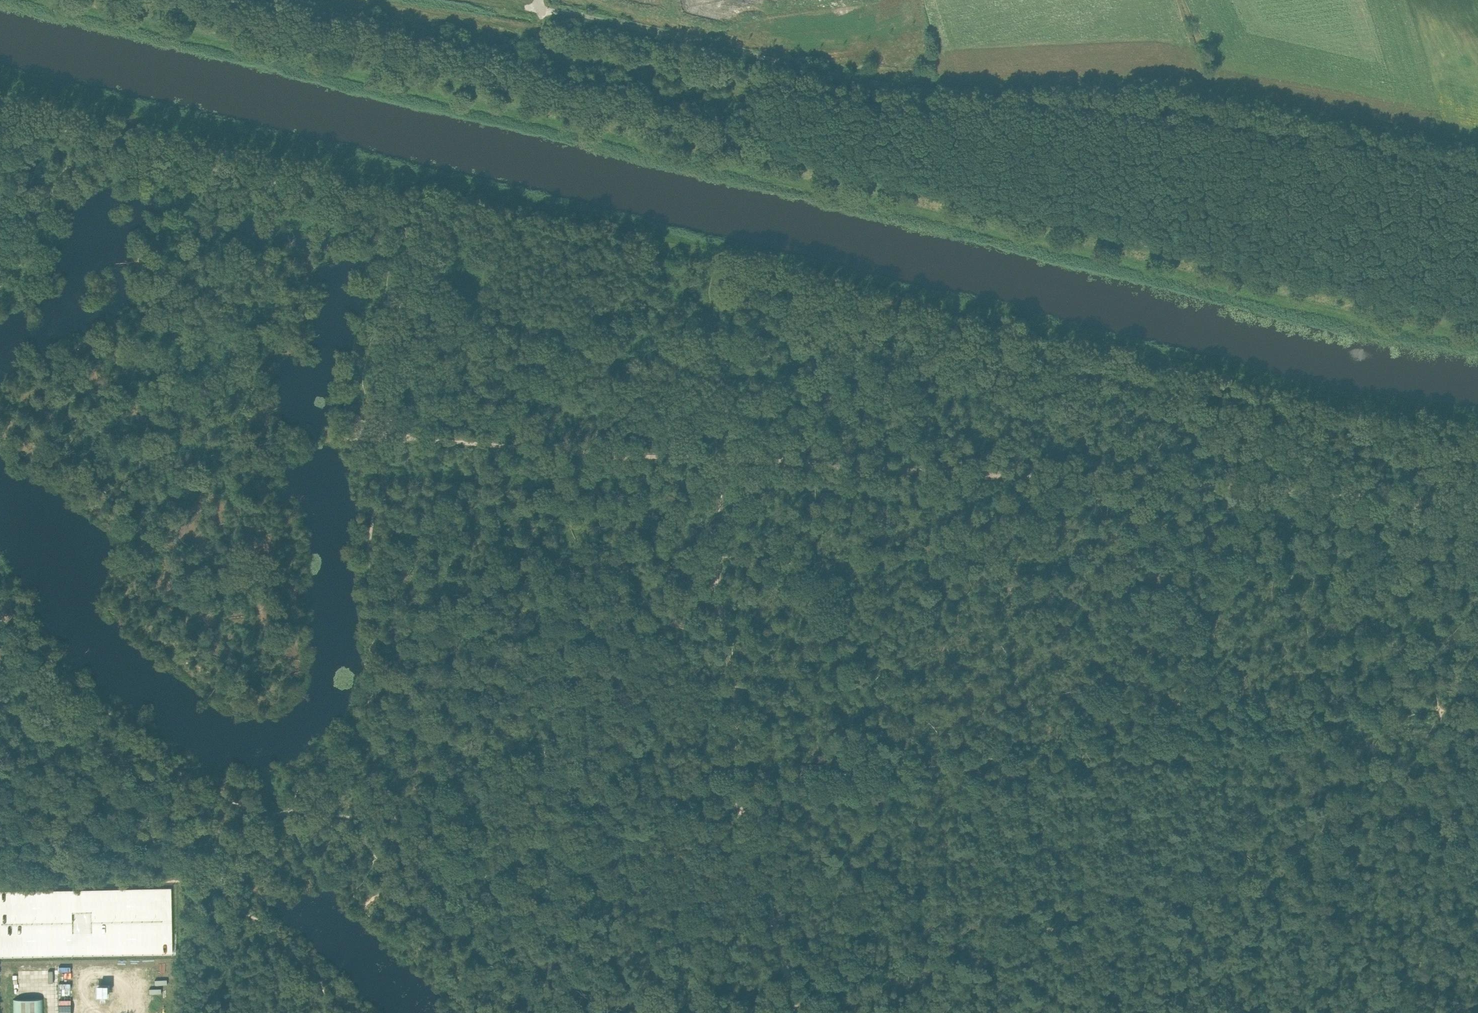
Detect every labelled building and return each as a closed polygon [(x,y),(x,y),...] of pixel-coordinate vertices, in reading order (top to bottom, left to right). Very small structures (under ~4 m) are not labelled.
[(13,1012),(43,1012),(43,999),(13,999),(13,1012)]
